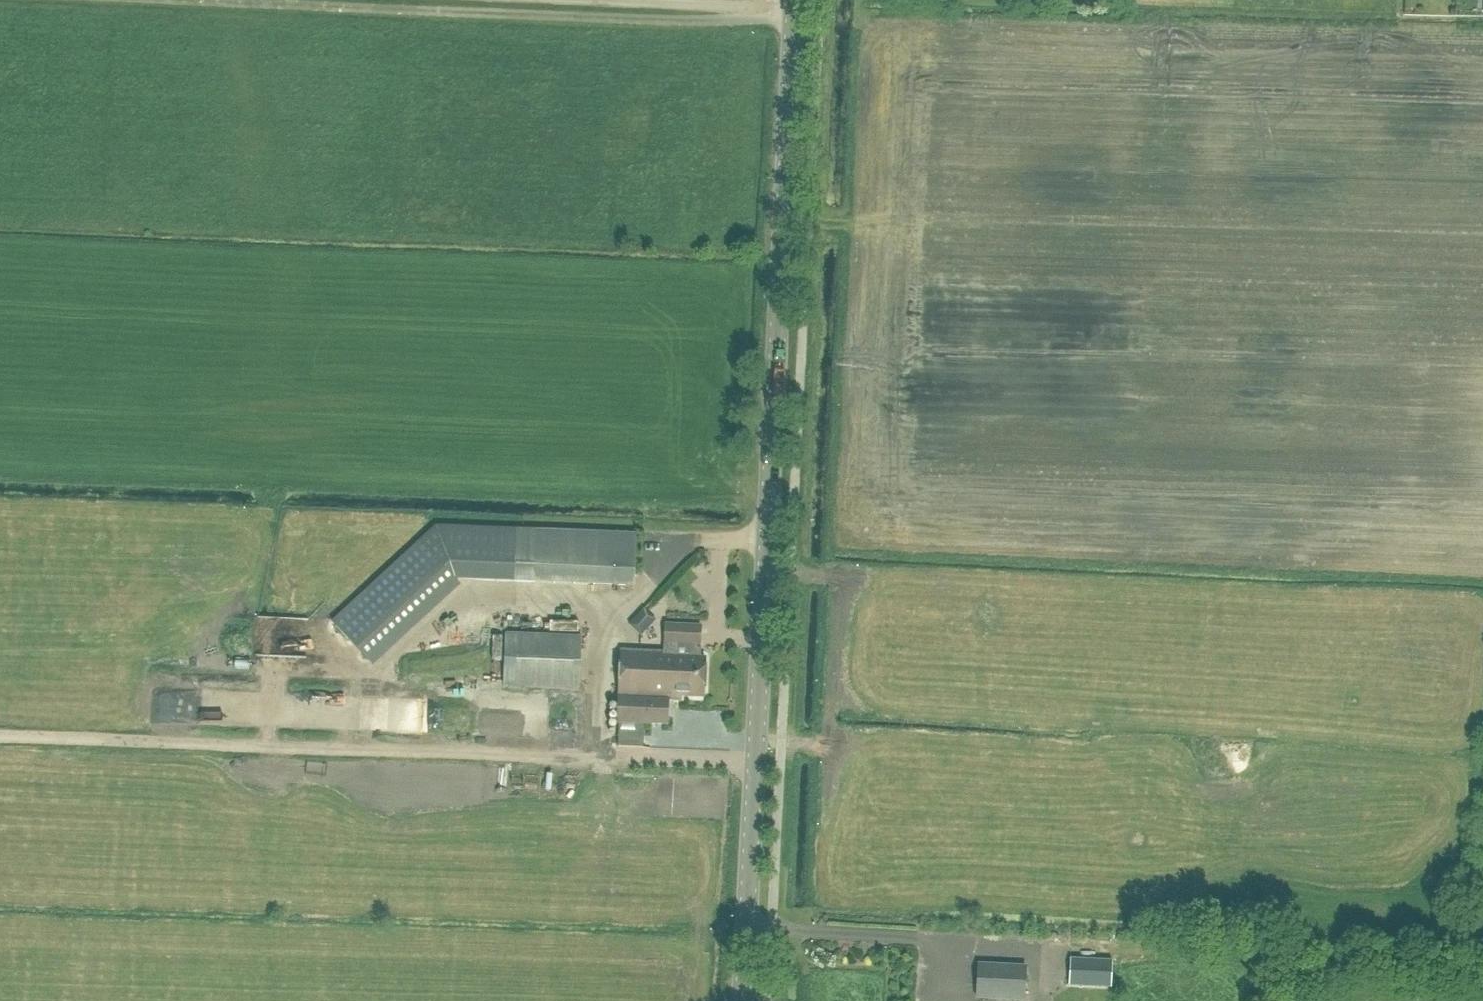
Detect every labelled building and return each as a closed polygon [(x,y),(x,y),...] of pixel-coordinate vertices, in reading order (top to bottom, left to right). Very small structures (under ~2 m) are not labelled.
[(445,579),(514,582),(634,587),(636,535),(436,527),(332,622),(363,655),(445,579)] [(621,650),(619,701),(618,724),(667,726),(668,702),(681,702),(681,697),(704,698),(705,659),(699,659),(701,627),(665,626),(664,652),(621,650)] [(505,634),(503,686),(579,689),(581,637),(505,634)] [(445,694),(444,681),(427,682),(427,694),(445,694)] [(502,765),(507,784),(518,781),(512,762),(502,765)] [(1068,985),(1111,987),(1112,961),(1070,959),(1068,985)] [(977,965),(976,997),(1023,999),(1025,967),(977,965)]
